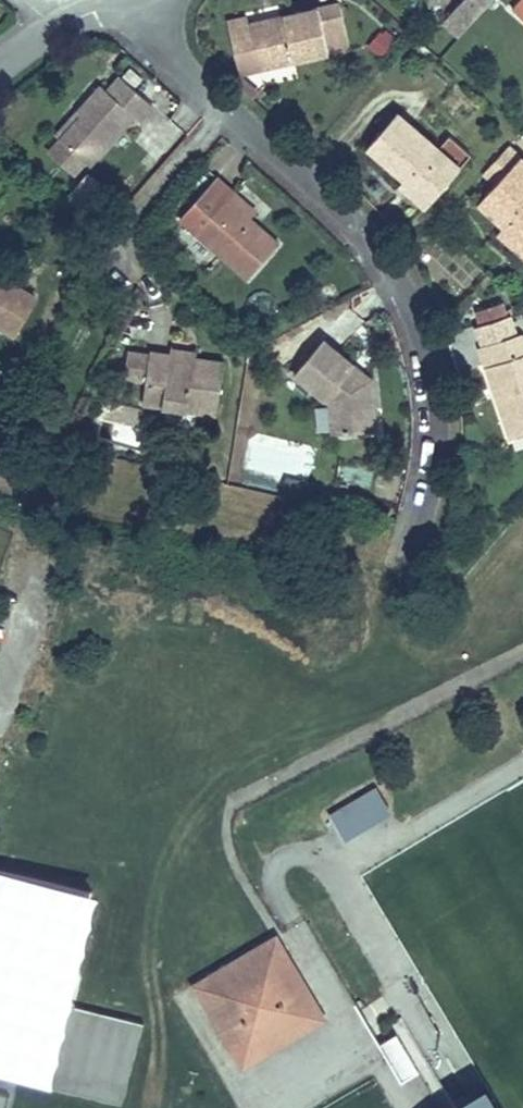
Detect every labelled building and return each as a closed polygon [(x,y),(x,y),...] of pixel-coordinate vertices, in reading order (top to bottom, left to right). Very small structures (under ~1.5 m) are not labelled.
[(491,0),(463,0),(443,22),(459,36),(491,0)] [(513,9),(522,18),(522,0),(521,0),(513,9)] [(349,43),(340,3),(283,16),(284,20),(278,21),(277,17),(248,24),(259,69),(329,53),(328,48),(349,43)] [(396,39),(385,30),(382,35),(392,44),(396,39)] [(382,55),(392,44),(382,35),(372,46),(382,55)] [(350,48),(349,43),(328,48),(329,53),(350,48)] [(90,165),(134,115),(140,120),(153,105),(120,76),(107,90),(101,85),(77,113),(81,116),(60,139),(86,162),(90,165)] [(60,139),(81,116),(77,113),(57,136),(60,139)] [(438,148),(398,113),(368,147),(405,179),(405,180),(407,178),(413,183),(412,186),(430,202),(461,167),(438,148)] [(471,155),(449,136),(438,148),(461,167),(471,155)] [(86,162),(60,139),(50,152),(75,174),(86,162)] [(496,184),(520,157),(508,147),(485,174),(496,184)] [(520,157),(496,184),(479,203),(505,226),(498,233),(522,256),(522,160),(520,157)] [(249,218),(228,200),(234,194),(216,178),(179,219),(248,280),(279,245),(249,218)] [(413,183),(407,178),(405,180),(405,179),(400,185),(426,207),(430,202),(412,186),(413,183)] [(255,212),(234,194),(228,200),(249,218),(255,212)] [(35,297),(0,276),(0,327),(13,334),(35,297)] [(506,316),(502,305),(477,313),(481,325),(500,319),(506,316)] [(514,335),(508,316),(506,316),(500,319),(481,325),(477,326),(484,345),(514,335)] [(519,333),(514,335),(484,345),(480,347),(497,396),(503,394),(506,405),(501,407),(508,428),(522,422),(522,337),(519,333)] [(374,410),(371,379),(362,372),(359,376),(351,369),(354,364),(323,339),(294,374),(330,404),(333,434),(361,432),(358,411),(374,410)] [(195,358),(197,349),(172,345),(171,354),(172,355),(171,360),(193,363),(194,358),(195,358)] [(217,415),(224,362),(195,358),(194,358),(193,363),(171,360),(172,355),(171,354),(151,352),(150,355),(128,352),(125,377),(146,381),(143,404),(217,415)] [(362,372),(354,364),(351,369),(359,376),(362,372)] [(506,405),(503,394),(497,396),(501,407),(506,405)] [(376,430),(374,410),(358,411),(361,432),(376,430)] [(522,435),(522,422),(508,428),(512,439),(522,435)] [(364,800),(374,819),(388,811),(378,792),(364,800)] [(337,816),(347,835),(374,819),(364,800),(337,816)] [(0,870),(0,1072),(50,1084),(95,891),(0,870)] [(242,1067),(324,1019),(311,996),(299,1004),(277,967),(289,959),(276,937),(209,976),(207,972),(195,980),(197,984),(194,985),(207,1008),(220,1000),(241,1038),(230,1045),(242,1067)] [(299,1004),(311,996),(289,959),(277,967),(299,1004)] [(220,1000),(207,1008),(230,1045),(241,1038),(220,1000)] [(396,1033),(383,1041),(406,1079),(419,1071),(396,1033)] [(493,1087),(458,1107),(506,1107),(493,1087)]
